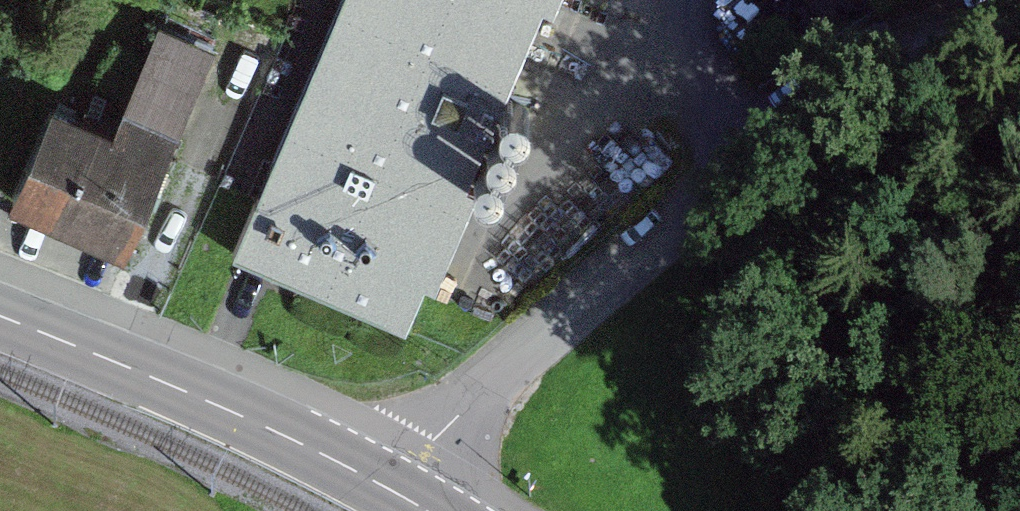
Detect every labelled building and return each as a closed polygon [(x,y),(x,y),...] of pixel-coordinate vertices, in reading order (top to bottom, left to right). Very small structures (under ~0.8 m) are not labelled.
[(233,251),(403,324),(422,279),(433,283),(474,188),(463,183),(541,3),(553,8),(556,0),(342,0),(233,251)] [(157,21),(110,126),(168,152),(215,47),(157,21)] [(512,124),(518,124),(522,123),(526,120),(529,115),(530,110),(530,106),(528,102),(525,98),(521,96),(516,95),(512,95),(507,97),(504,100),(501,105),(501,110),(501,115),(504,119),(508,122),(512,124)] [(110,126),(51,100),(6,199),(124,251),(168,152),(110,126)] [(499,153),(504,153),(509,151),(513,148),(516,144),(517,139),(516,135),(514,130),(511,127),(507,125),(503,124),(498,124),(494,126),(490,129),(488,134),(487,138),(488,143),(491,148),(494,151),(499,153)] [(487,184),(492,184),(497,182),(501,179),(504,175),(505,170),(504,166),(503,161),(499,158),(495,156),(491,154),(486,155),(482,157),(479,160),(476,164),(475,169),(476,174),(479,179),(482,182),(487,184)]
